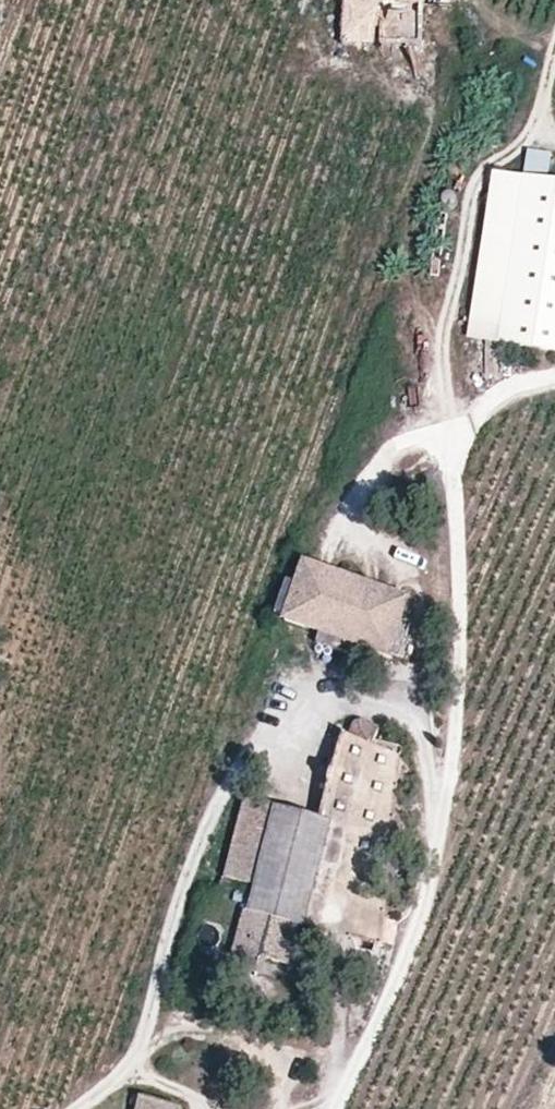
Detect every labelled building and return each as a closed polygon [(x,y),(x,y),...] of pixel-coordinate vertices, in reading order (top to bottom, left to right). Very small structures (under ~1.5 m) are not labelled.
[(344,45),(421,47),(421,0),(345,0),(344,45)] [(526,152),(525,173),(550,174),(551,153),(526,152)] [(468,340),(500,345),(526,180),(495,175),(468,340)] [(500,345),(554,353),(554,184),(526,180),(500,345)] [(304,627),(318,632),(352,643),(387,654),(388,651),(392,638),(399,618),(406,597),(396,594),(353,580),(313,567),(302,563),(295,583),(284,617),(283,620),(304,627)] [(284,617),(295,583),(284,580),(273,614),(284,617)] [(392,638),(388,651),(398,656),(410,622),(399,618),(392,638)] [(352,643),(318,632),(314,643),(348,654),(352,643)] [(349,735),(375,744),(381,728),(355,719),(349,735)] [(268,959),(292,966),(303,927),(367,944),(398,758),(342,735),(325,806),(340,810),(336,825),(312,819),(288,813),(247,802),(226,885),(258,893),(256,901),(253,914),(247,912),(233,963),(253,969),(264,972),(268,959)] [(315,803),(312,819),(336,825),(340,810),(325,806),(315,803)] [(224,893),(256,901),(258,893),(226,885),(224,893)] [(289,980),(292,966),(268,959),(264,972),(289,980)] [(139,1096),(135,1108),(182,1108),(160,1102),(139,1096)]
